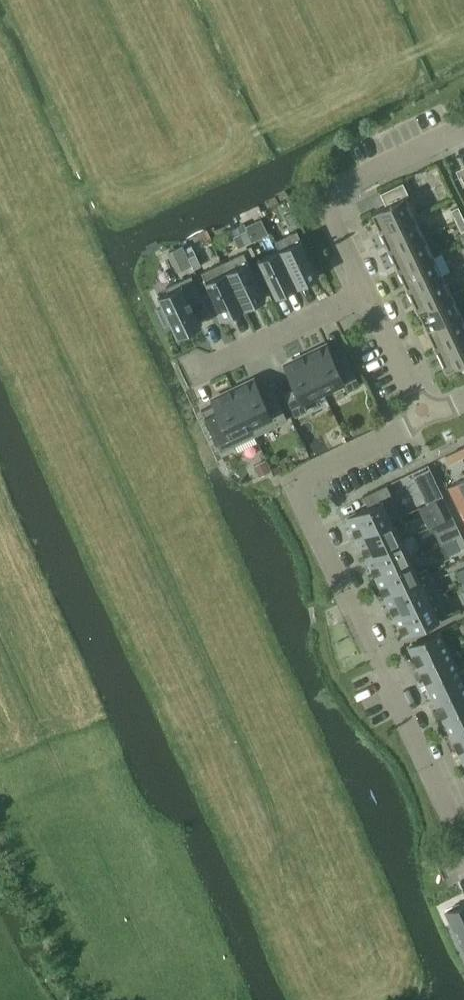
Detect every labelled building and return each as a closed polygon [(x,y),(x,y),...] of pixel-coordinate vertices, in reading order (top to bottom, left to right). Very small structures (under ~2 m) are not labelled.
[(381,232),(414,216),(404,197),(409,195),(403,182),(380,193),(385,204),(371,211),(381,232)] [(456,220),(463,217),(458,206),(450,209),(456,220)] [(286,214),(291,225),(299,222),(293,210),(286,214)] [(390,251),(423,236),(414,216),(381,232),(390,251)] [(463,217),(456,220),(461,231),(463,230),(463,219),(463,217)] [(247,229),(240,232),(246,244),(253,240),(247,229)] [(274,240),(279,249),(280,249),(297,285),(318,275),(297,229),(274,240)] [(240,232),(233,235),(238,247),(246,244),(240,232)] [(432,255),(423,236),(390,251),(399,271),(432,255)] [(183,245),(168,252),(173,262),(187,255),(187,254),(185,250),(183,245)] [(280,249),(279,249),(258,259),(275,295),(297,285),(280,249)] [(244,251),(222,261),(244,306),(265,296),(244,251)] [(188,257),(194,269),(201,265),(196,253),(188,257)] [(409,290),(442,275),(432,255),(399,271),(409,290)] [(244,306),(222,261),(201,272),(222,317),(244,306)] [(157,308),(165,324),(170,322),(176,335),(201,323),(191,304),(203,298),(191,274),(166,287),(168,291),(158,296),(162,305),(157,308)] [(418,310),(451,294),(442,275),(409,290),(418,310)] [(427,329),(460,314),(451,294),(418,310),(427,329)] [(463,337),(463,322),(460,314),(427,329),(437,350),(463,337)] [(437,350),(446,369),(461,363),(463,370),(463,337),(437,350)] [(317,347),(305,353),(323,391),(343,382),(348,391),(360,385),(345,354),(334,359),(327,345),(318,349),(317,347)] [(323,391),(305,353),(292,358),(294,361),(284,366),(295,387),(284,392),(295,416),(307,410),(303,401),(323,391)] [(244,381),(232,387),(255,435),(287,419),(273,389),(262,394),(255,380),(245,384),(244,381)] [(214,403),(201,410),(221,451),(255,435),(232,387),(220,393),(221,395),(212,400),(214,403)] [(459,450),(446,456),(450,463),(463,457),(459,450)] [(265,459),(253,465),(258,476),(270,471),(265,459)] [(436,481),(431,470),(414,478),(420,489),(436,481)] [(450,487),(463,517),(463,480),(450,487)] [(368,506),(347,516),(357,536),(392,519),(401,515),(386,484),(363,495),(368,506)] [(443,495),(442,495),(435,498),(441,510),(449,507),(443,495)] [(357,536),(366,556),(402,539),(392,519),(357,536)] [(456,523),(449,526),(454,538),(461,534),(456,523)] [(454,538),(459,549),(463,547),(463,540),(461,534),(454,538)] [(402,539),(366,556),(375,575),(411,558),(402,539)] [(411,558),(375,575),(384,595),(420,578),(429,573),(426,567),(417,571),(411,558)] [(429,573),(420,578),(384,595),(394,614),(438,593),(429,573)] [(438,593),(394,614),(403,634),(448,613),(438,593)] [(443,629),(408,646),(417,664),(452,647),(443,629)] [(460,664),(452,647),(417,664),(425,681),(460,664)] [(425,681),(433,698),(463,684),(463,672),(460,664),(425,681)] [(433,698),(441,716),(463,705),(463,684),(433,698)] [(441,716),(449,733),(463,726),(463,705),(441,716)] [(449,733),(458,750),(463,747),(463,726),(449,733)] [(448,915),(463,947),(463,902),(446,910),(448,915)]
